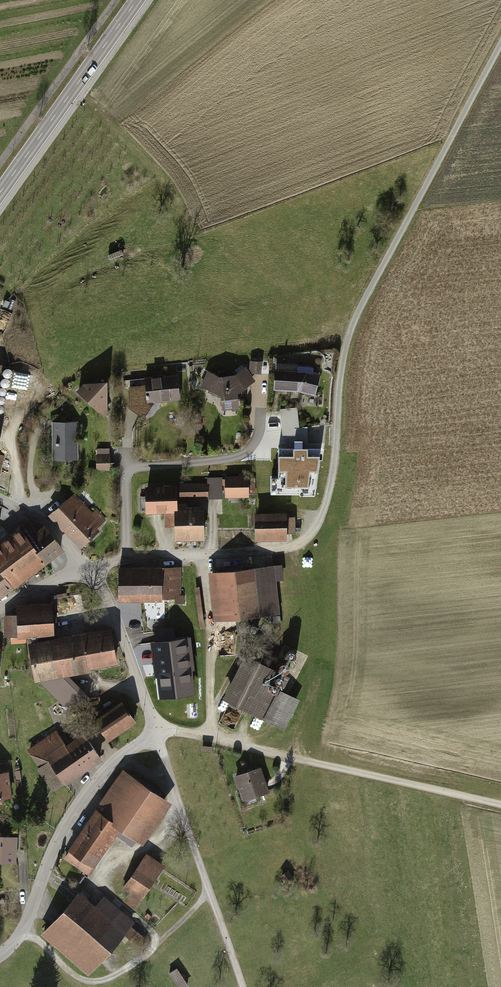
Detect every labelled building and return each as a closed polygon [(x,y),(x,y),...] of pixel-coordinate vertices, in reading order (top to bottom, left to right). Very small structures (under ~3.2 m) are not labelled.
[(226,375),(212,371),(205,389),(228,399),(227,410),(244,409),(244,392),(261,381),(255,373),(265,374),(266,361),(255,360),(254,371),(251,367),(242,374),(226,375)] [(0,362),(0,413),(5,414),(14,365),(0,362)] [(279,389),(304,391),(320,395),(326,373),(319,370),(319,366),(303,364),(303,369),(280,368),(279,389)] [(159,402),(186,401),(185,374),(150,375),(150,379),(132,380),(134,407),(150,418),(159,402)] [(112,418),(116,379),(92,383),(82,391),(112,418)] [(303,428),(301,407),(282,408),(284,429),(303,428)] [(7,456),(1,454),(9,415),(5,414),(0,413),(0,475),(7,456)] [(82,422),(58,422),(57,460),(82,460),(82,422)] [(113,448),(100,448),(100,472),(119,472),(119,460),(113,460),(113,448)] [(319,448),(278,448),(277,493),(314,492),(319,448)] [(230,491),(230,498),(255,497),(254,476),(230,477),(230,479),(213,480),(213,484),(213,492),(230,491)] [(213,484),(183,485),(184,500),(214,500),(213,492),(213,484)] [(183,485),(151,486),(152,513),(179,512),(184,512),(184,505),(184,500),(183,485)] [(77,492),(53,514),(84,547),(111,522),(99,509),(95,512),(77,492)] [(179,512),(180,540),(211,539),(210,505),(184,505),(184,512),(179,512)] [(261,511),(261,540),(293,541),(294,512),(261,511)] [(60,549),(44,528),(39,532),(31,522),(0,545),(0,594),(60,549)] [(281,566),(214,572),(218,622),(286,616),(281,566)] [(121,568),(120,600),(184,601),(184,568),(121,568)] [(201,587),(196,587),(202,628),(207,627),(201,587)] [(58,606),(25,607),(25,616),(7,617),(8,638),(59,636),(58,606)] [(113,630),(35,643),(41,680),(120,666),(113,630)] [(190,638),(151,642),(158,700),(196,695),(190,638)] [(294,672),(251,652),(229,698),(272,718),(294,672)] [(98,718),(110,737),(135,721),(123,702),(98,718)] [(57,730),(27,751),(53,789),(100,757),(85,736),(69,747),(57,730)] [(265,767),(238,778),(248,801),(274,791),(265,767)] [(123,770),(63,860),(88,876),(121,827),(144,843),(171,801),(123,770)] [(0,773),(0,805),(4,805),(3,797),(16,796),(14,772),(0,773)] [(41,795),(31,799),(35,809),(45,806),(41,795)] [(0,837),(0,864),(20,865),(21,838),(0,837)] [(169,866),(150,852),(126,883),(134,889),(126,899),(138,907),(169,866)] [(289,870),(281,876),(287,884),(295,878),(289,870)] [(82,886),(41,935),(93,978),(129,935),(140,944),(145,937),(135,928),(141,920),(109,894),(102,902),(82,886)] [(170,975),(178,986),(189,986),(191,986),(178,968),(170,975)]
